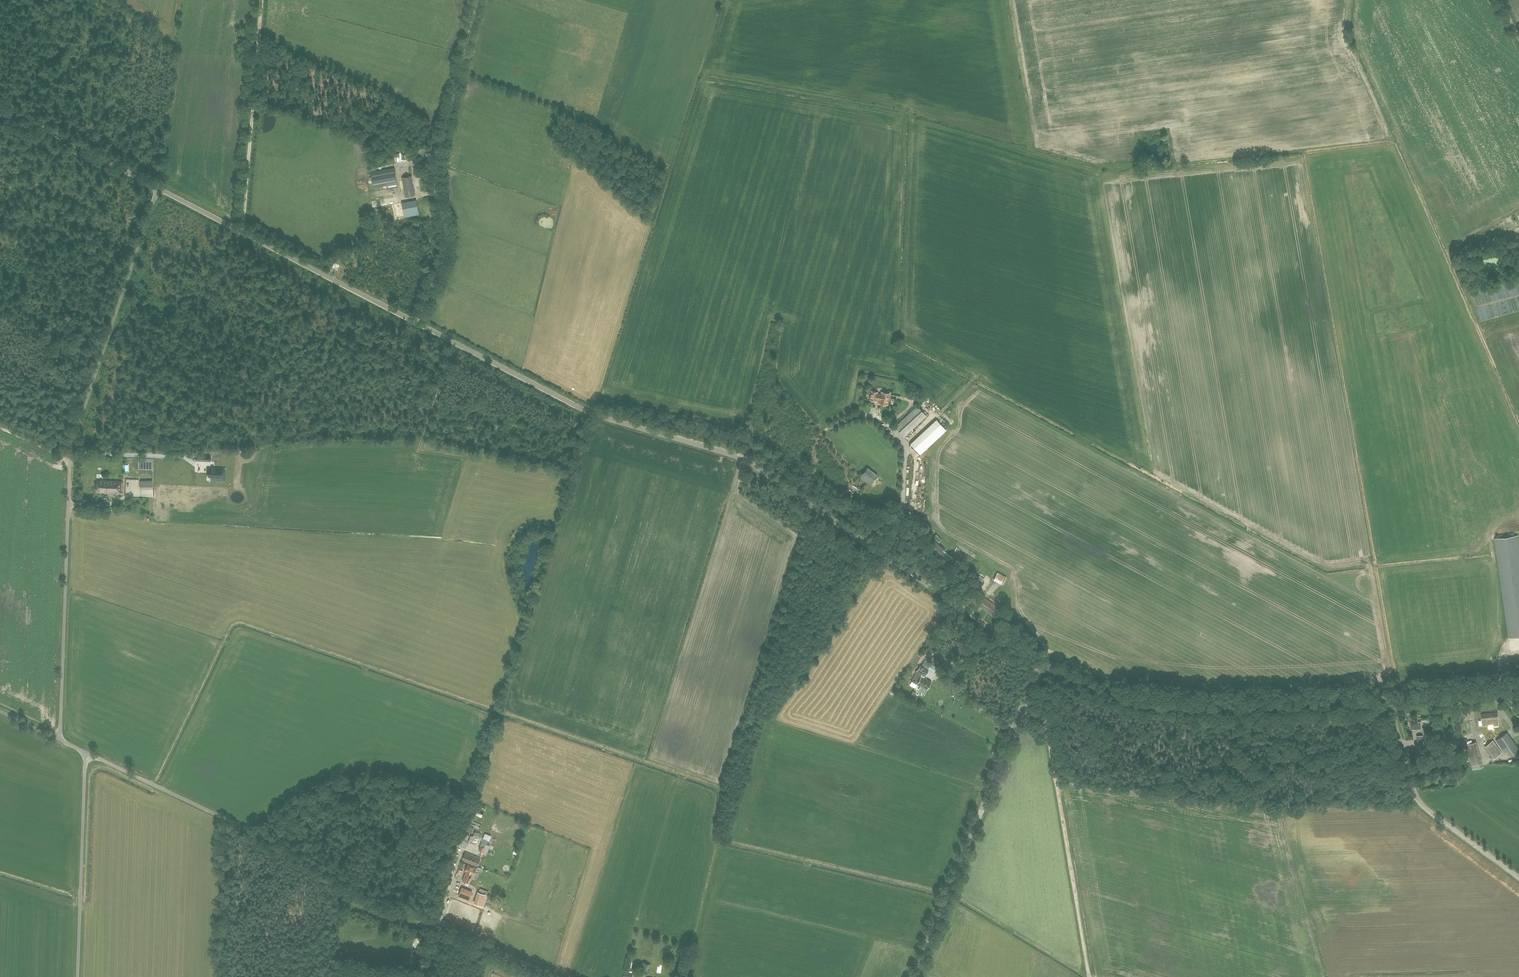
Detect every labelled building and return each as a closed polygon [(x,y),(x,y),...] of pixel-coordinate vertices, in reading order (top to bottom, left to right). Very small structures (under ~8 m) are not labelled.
[(373,187),(397,183),(394,168),(370,172),(373,187)] [(405,198),(414,197),(411,177),(401,179),(405,198)] [(415,202),(395,205),(398,219),(418,215),(415,202)] [(881,394),(877,394),(877,392),(871,391),(870,399),(875,400),(876,399),(880,400),(879,403),(887,404),(889,393),(881,392),(881,394)] [(904,436),(926,416),(917,406),(895,427),(904,436)] [(920,454),(946,430),(936,420),(911,443),(920,454)] [(226,468),(206,469),(206,481),(225,481),(225,475),(226,468)] [(871,474),(868,472),(865,476),(869,478),(867,480),(870,482),(869,483),(872,486),(879,475),(870,469),(869,471),(872,473),(871,474)] [(122,493),(122,481),(96,480),(96,492),(122,493)] [(1518,637),(1518,547),(1517,535),(1495,539),(1509,638),(1518,637)] [(992,569),(987,576),(981,584),(989,590),(996,581),(1002,584),(1006,577),(997,572),(994,579),(992,578),(996,571),(997,571),(1007,576),(1010,569),(996,561),(992,569)] [(995,618),(1001,609),(985,598),(979,605),(995,618)] [(928,666),(933,673),(937,670),(932,663),(928,666)] [(924,694),(931,682),(921,676),(917,684),(921,686),(919,691),(924,694)] [(1487,719),(1488,719),(1488,725),(1493,724),(1493,722),(1498,721),(1497,718),(1498,718),(1498,712),(1487,713),(1487,719)] [(1410,718),(1410,722),(1410,729),(1421,729),(1421,721),(1417,722),(1417,714),(1410,714),(1411,718),(1410,718)] [(1496,740),(1505,753),(1507,751),(1509,755),(1518,749),(1507,732),(1496,740)] [(1493,759),(1502,753),(1493,740),(1484,746),(1493,759)] [(1475,742),(1465,745),(1471,765),(1481,762),(1475,742)] [(466,831),(472,833),(473,828),(471,827),(473,822),(474,817),(470,816),(468,821),(470,821),(468,826),(466,831)] [(469,835),(466,834),(464,833),(459,846),(466,849),(469,840),(467,839),(469,835)] [(487,846),(487,844),(486,844),(486,843),(483,842),(482,846),(480,845),(479,848),(480,849),(479,851),(483,852),(485,845),(487,846)] [(477,866),(481,858),(465,852),(462,860),(477,866)] [(473,874),(476,868),(468,864),(465,871),(466,872),(463,880),(469,883),(472,874),(473,874)] [(468,900),(471,892),(461,888),(458,896),(468,900)] [(482,906),(486,895),(478,891),(473,903),(482,906)] [(648,973),(650,964),(643,962),(641,972),(648,973)]
